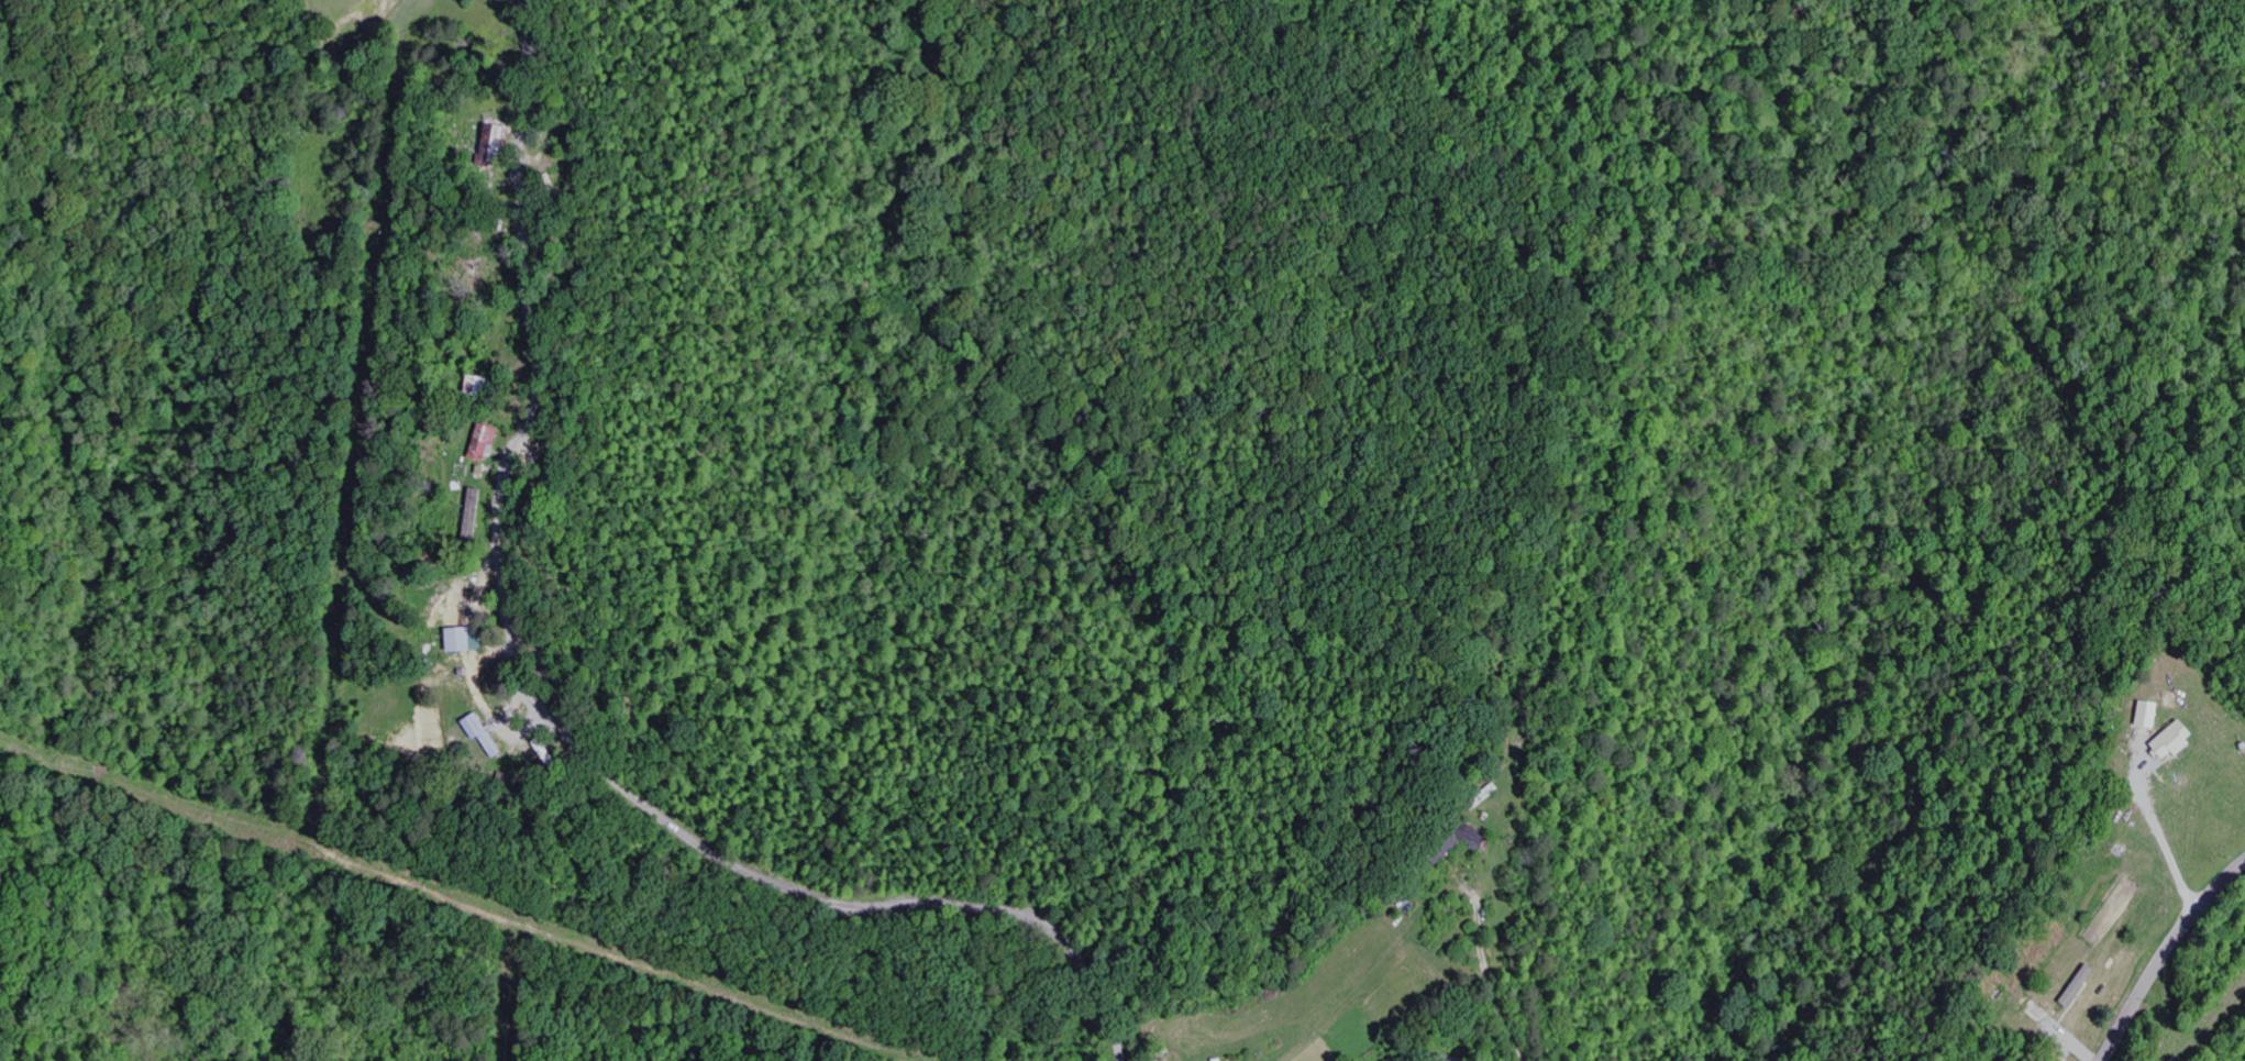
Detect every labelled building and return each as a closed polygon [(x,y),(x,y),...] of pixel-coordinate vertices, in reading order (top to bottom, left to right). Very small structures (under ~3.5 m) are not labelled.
[(476,458),(498,463),(506,429),(485,423),(476,458)] [(489,652),(489,628),(455,629),(455,652),(489,652)] [(2133,728),(2151,731),(2155,704),(2137,701),(2133,728)] [(471,722),(483,741),(489,738),(503,760),(512,755),(486,713),(471,722)] [(2163,764),(2191,738),(2175,720),(2147,746),(2163,764)]
